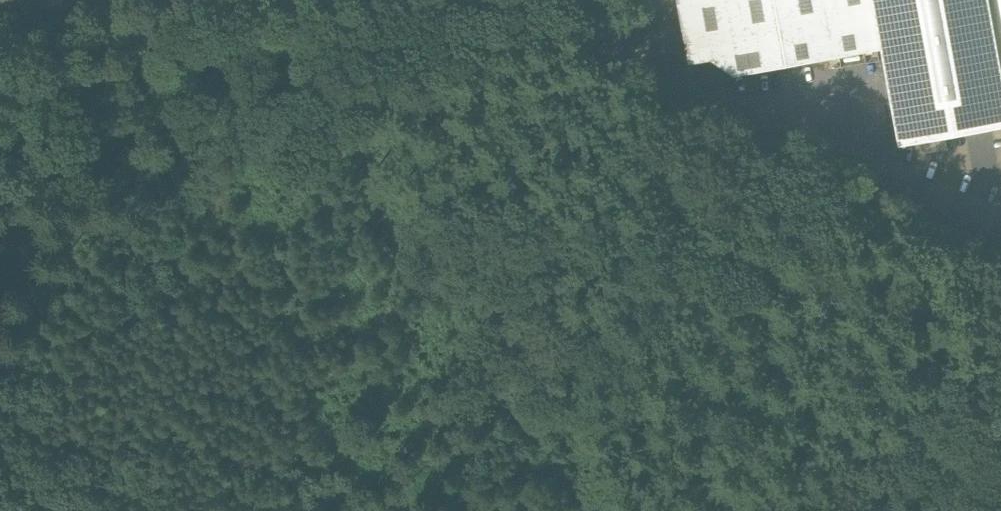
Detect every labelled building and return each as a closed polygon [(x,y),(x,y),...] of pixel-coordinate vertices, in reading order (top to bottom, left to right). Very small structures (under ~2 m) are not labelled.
[(687,41),(736,75),(884,47),(901,143),(1000,125),(1000,0),(679,0),(687,41)]
